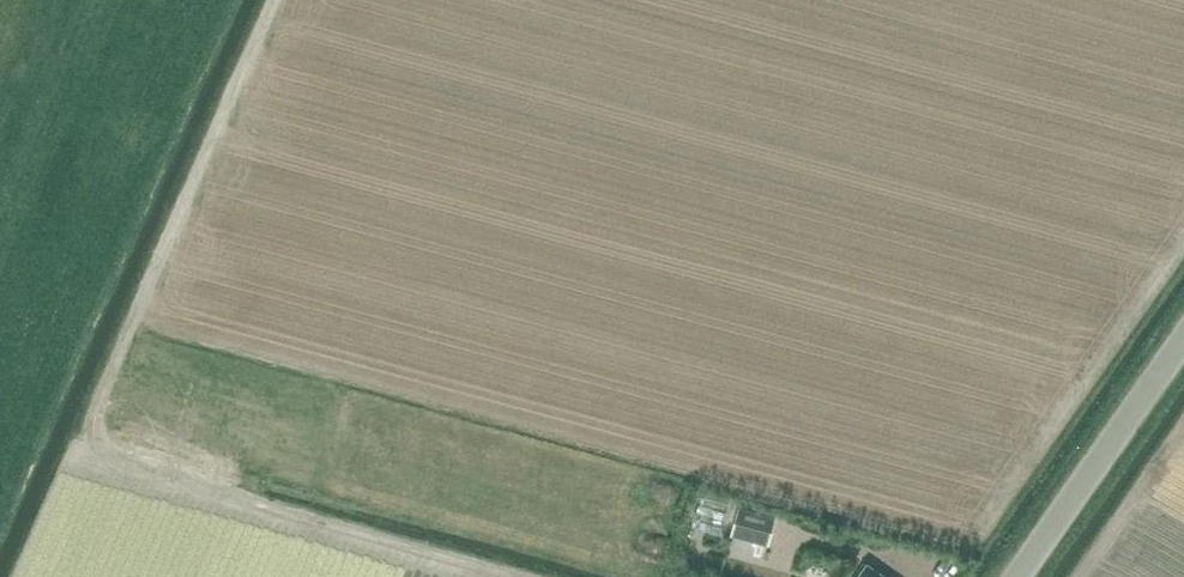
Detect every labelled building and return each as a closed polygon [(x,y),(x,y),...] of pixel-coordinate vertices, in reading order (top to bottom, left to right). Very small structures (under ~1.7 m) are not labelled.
[(768,546),(776,516),(738,506),(731,536),(768,546)] [(870,564),(860,576),(887,576),(870,564)]
